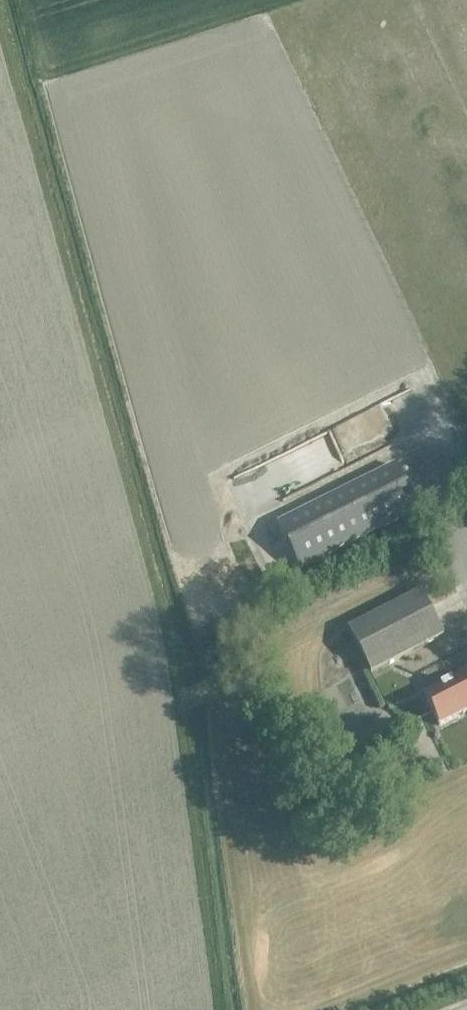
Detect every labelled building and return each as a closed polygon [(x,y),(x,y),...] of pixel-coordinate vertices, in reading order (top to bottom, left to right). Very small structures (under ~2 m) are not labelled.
[(417,511),(395,466),(277,525),(300,569),(417,511)] [(422,596),(404,605),(349,633),(371,676),(444,639),(422,596)] [(466,674),(424,696),(439,726),(466,712),(466,675),(466,674)]
